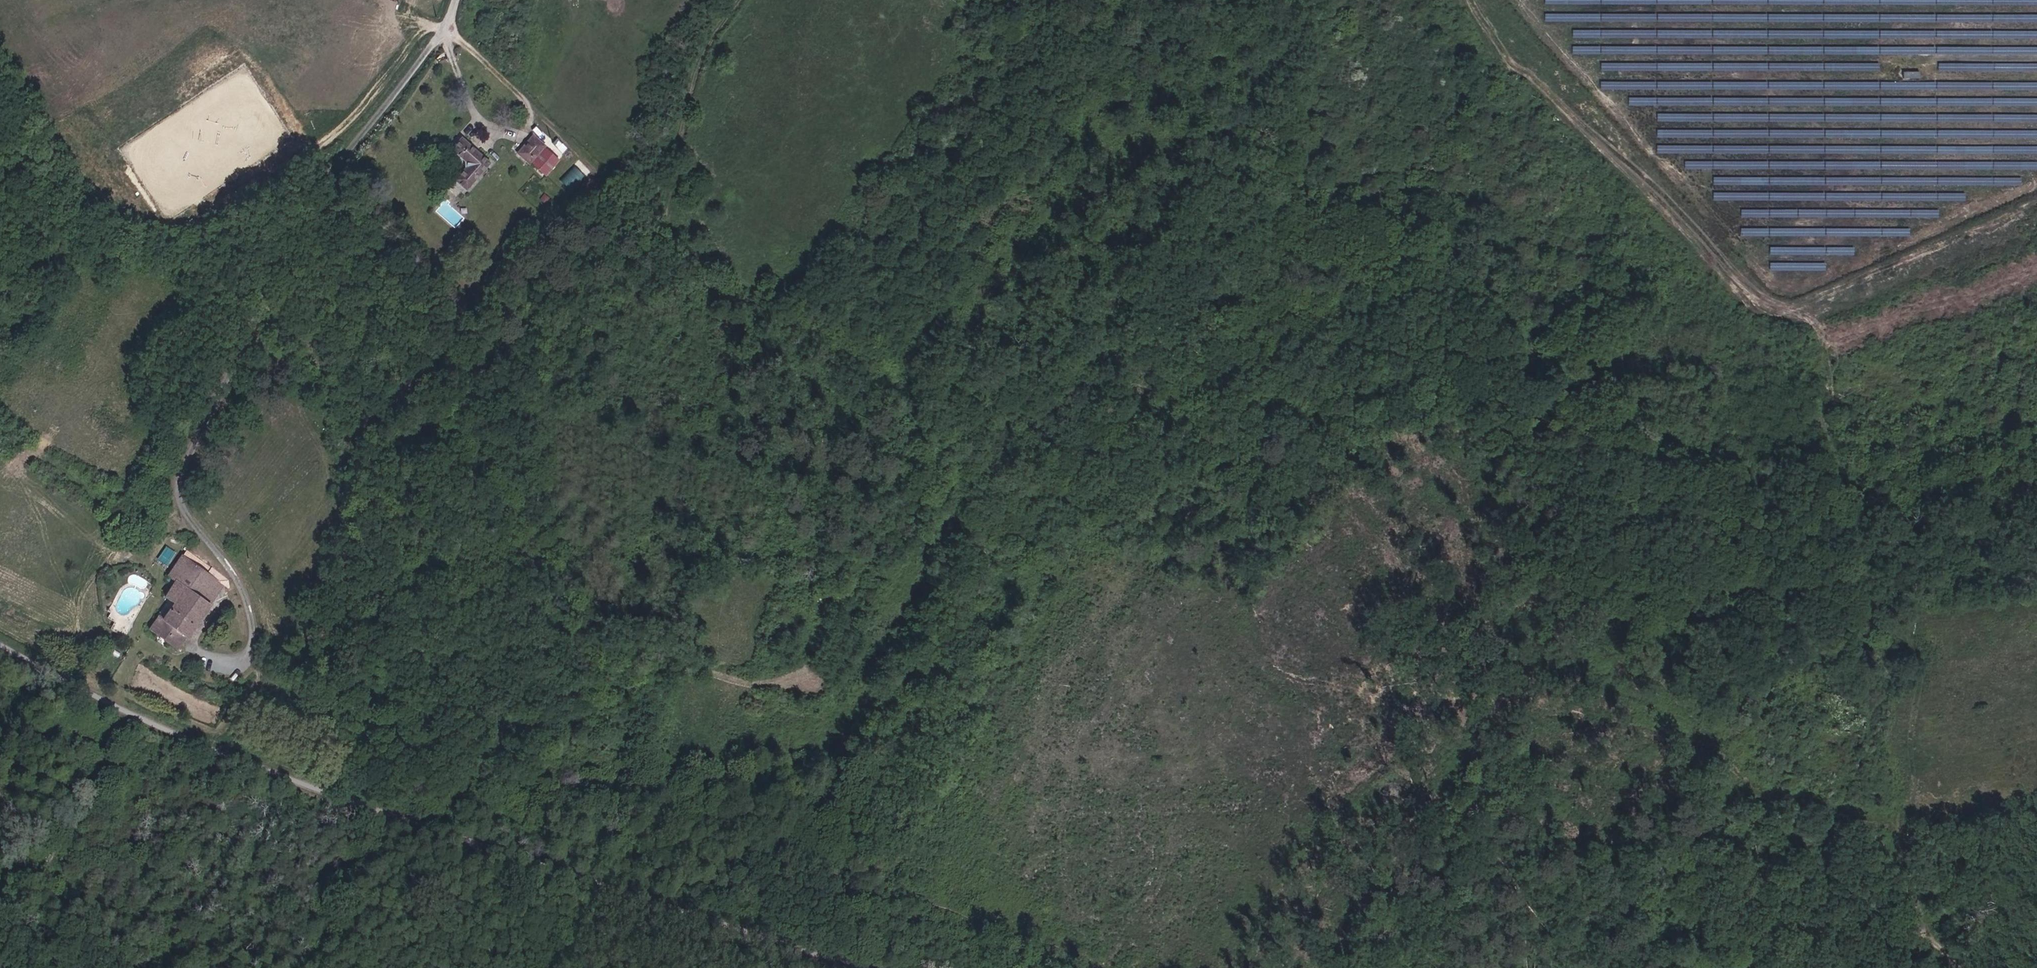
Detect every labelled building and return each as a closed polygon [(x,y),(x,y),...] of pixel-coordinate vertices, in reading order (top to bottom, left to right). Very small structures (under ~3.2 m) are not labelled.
[(473,135),(465,127),(455,139),(464,147),(473,135)] [(464,147),(471,153),(457,169),(469,179),(493,151),(473,135),(464,147)] [(548,148),(538,140),(522,159),(532,166),(548,148)] [(563,161),(548,148),(532,166),(548,180),(563,161)] [(442,201),(435,211),(456,226),(463,216),(442,201)] [(149,630),(177,649),(224,586),(185,557),(170,578),(177,583),(166,599),(174,605),(164,619),(159,616),(149,630)]
